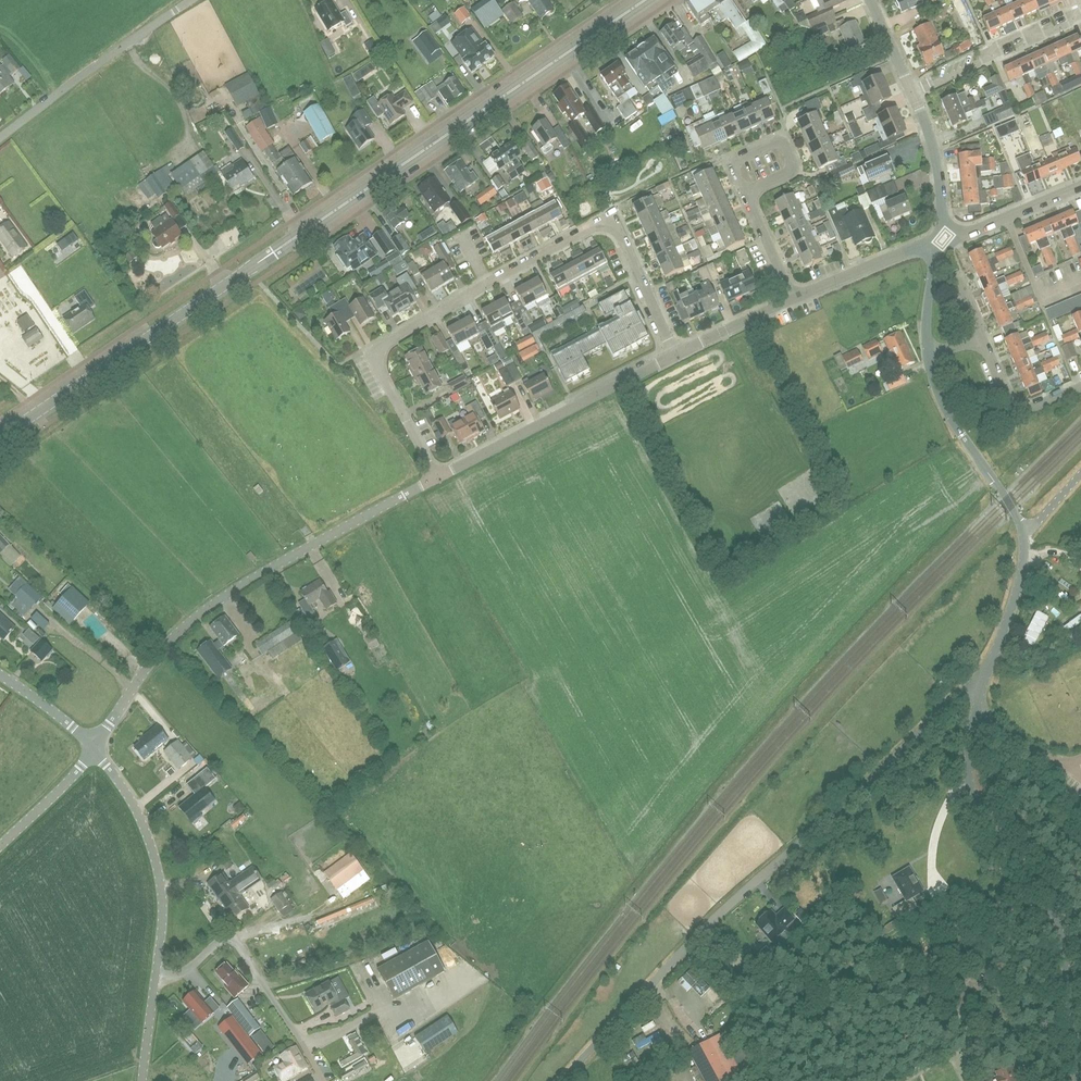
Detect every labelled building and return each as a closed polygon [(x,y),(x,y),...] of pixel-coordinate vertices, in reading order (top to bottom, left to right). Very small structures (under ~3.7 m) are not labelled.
[(331,0),(316,9),(328,30),(343,22),(346,26),(352,23),(346,11),(340,14),(331,0)] [(493,0),(485,0),(471,10),(485,29),(504,15),(493,0)] [(530,1),(529,2),(540,19),(554,10),(547,0),(529,0),(530,1)] [(715,27),(728,18),(735,30),(735,29),(746,22),(731,0),(691,0),(685,4),(697,21),(701,27),(710,21),(715,27)] [(783,2),(781,0),(772,0),(777,8),(778,8),(782,13),(788,9),(783,2)] [(788,9),(789,11),(796,7),(791,0),(787,0),(783,2),(788,9)] [(819,7),(816,9),(817,12),(806,17),(808,22),(807,23),(805,21),(799,24),(801,27),(810,29),(824,22),(834,18),(836,17),(831,7),(846,0),(845,0),(816,0),(819,7)] [(901,12),(911,7),(912,9),(924,3),(922,0),(897,0),(896,0),(901,12)] [(968,33),(976,29),(963,0),(952,0),(968,33)] [(1007,8),(1013,21),(1025,15),(1018,0),(1004,0),(1007,8)] [(1025,15),(1038,10),(1033,0),(1018,0),(1025,15)] [(1048,0),(1033,0),(1038,10),(1039,11),(1045,8),(1045,7),(1050,4),(1048,0)] [(513,2),(501,10),(512,24),(523,16),(513,2)] [(473,16),(466,6),(457,13),(464,23),(473,16)] [(999,6),(993,9),(995,13),(1001,26),(1013,21),(1007,8),(1001,10),(999,6)] [(929,22),(945,14),(942,9),(926,16),(929,22)] [(995,13),(983,19),(989,32),(1001,26),(995,13)] [(450,21),(445,15),(437,21),(442,28),(450,21)] [(746,22),(735,29),(740,37),(746,33),(750,40),(732,51),(739,61),(767,45),(750,19),(746,22)] [(844,19),(836,23),(827,27),(831,33),(840,29),(850,51),(865,44),(855,21),(846,25),(844,19)] [(811,29),(816,37),(828,32),(826,27),(824,22),(810,29),(811,29)] [(681,35),(673,24),(661,33),(672,49),(684,40),(688,46),(693,42),(686,31),(681,35)] [(920,51),(939,42),(938,41),(937,41),(929,24),(915,31),(921,45),(917,46),(919,50),(920,50),(920,51)] [(471,28),(462,36),(483,64),(494,56),(485,44),(484,45),(471,28)] [(431,55),(435,52),(440,48),(427,31),(418,38),(431,55)] [(1080,49),(1080,44),(1078,38),(1077,35),(1065,41),(1071,54),(1077,51),(1080,49)] [(483,64),(462,36),(452,43),(464,60),(463,61),(472,73),(483,64)] [(722,72),(701,36),(693,41),(714,77),(722,72)] [(654,81),(658,87),(671,78),(678,73),(666,55),(654,38),(645,44),(635,51),(644,61),(643,62),(655,81),(654,81)] [(969,39),(958,46),(958,45),(951,49),(955,55),(972,45),(969,39)] [(373,40),(365,45),(371,56),(379,51),(373,40)] [(1065,41),(1052,46),(1058,60),(1061,65),(1067,63),(1068,66),(1071,64),(1075,63),(1071,54),(1065,41)] [(920,50),(919,50),(926,65),(934,61),(933,59),(944,54),(939,42),(920,51),(920,50)] [(697,49),(694,44),(689,47),(692,52),(697,49)] [(1052,46),(1040,52),(1050,74),(1047,76),(1049,81),(1053,79),(1053,80),(1056,79),(1059,84),(1055,86),(1056,86),(1059,93),(1063,91),(1060,83),(1059,84),(1054,73),(1057,71),(1053,62),(1058,60),(1052,46)] [(635,51),(625,58),(645,87),(654,81),(655,81),(643,62),(644,61),(635,51)] [(1040,52),(1028,57),(1034,71),(1036,76),(1048,71),(1050,74),(1040,52)] [(1,67),(0,66),(0,94),(14,83),(8,76),(11,74),(13,75),(20,69),(9,54),(1,61),(4,64),(1,67)] [(686,65),(694,78),(709,69),(701,56),(686,65)] [(1026,85),(1029,84),(1031,83),(1027,74),(1028,73),(1034,71),(1028,57),(1016,63),(1022,76),(1026,85)] [(1077,69),(1080,67),(1078,61),(1075,63),(1071,64),(1074,70),(1077,68),(1077,69)] [(371,63),(365,66),(370,73),(375,70),(371,63)] [(600,75),(621,104),(628,99),(629,99),(626,94),(633,89),(624,76),(625,75),(617,63),(600,75)] [(1022,76),(1016,63),(1004,69),(1010,82),(1015,79),(1022,76)] [(746,69),(743,64),(737,66),(740,72),(746,69)] [(728,68),(724,70),(730,82),(734,80),(728,68)] [(351,74),(358,83),(363,80),(357,70),(351,74)] [(248,73),(225,86),(237,108),(246,103),(250,109),(253,115),(260,112),(267,108),(264,103),(260,95),(251,79),(248,73)] [(447,78),(449,80),(444,84),(445,86),(438,91),(447,105),(465,93),(453,74),(447,78)] [(355,85),(350,75),(343,79),(348,89),(355,85)] [(850,83),(853,89),(859,86),(859,87),(861,92),(863,97),(860,98),(860,99),(885,87),(883,82),(880,77),(876,79),(869,81),(868,78),(867,75),(858,79),(850,83)] [(998,75),(990,79),(996,93),(1005,90),(998,75)] [(708,80),(713,93),(721,89),(717,80),(716,76),(714,77),(708,80)] [(1049,81),(1047,76),(1052,88),(1056,86),(1055,86),(1059,84),(1056,79),(1053,80),(1053,79),(1049,81)] [(1003,86),(1009,84),(1007,77),(1001,79),(1003,86)] [(766,79),(758,82),(764,94),(771,91),(766,79)] [(708,80),(698,84),(704,97),(705,96),(708,95),(711,94),(713,93),(708,80)] [(432,81),(414,94),(421,103),(426,100),(429,103),(436,98),(434,95),(437,93),(436,91),(438,90),(432,81)] [(582,105),(568,84),(553,94),(560,104),(557,105),(563,113),(565,112),(567,115),(572,122),(584,115),(595,134),(604,128),(589,104),(584,108),(582,105)] [(704,97),(698,84),(691,88),(696,100),(704,97)] [(1032,90),(1029,84),(1026,85),(1023,87),(1025,92),(1028,90),(1029,91),(1032,90)] [(860,99),(862,103),(866,101),(867,104),(868,108),(874,105),(879,103),(884,100),(890,98),(887,93),(885,87),(860,99)] [(1034,95),(1032,90),(1029,91),(1028,90),(1025,92),(1023,87),(1022,87),(1027,98),(1034,95)] [(696,100),(691,88),(683,91),(688,104),(696,100)] [(374,97),(367,102),(372,110),(378,118),(381,116),(384,114),(387,119),(391,124),(398,119),(405,115),(401,110),(407,106),(412,102),(409,97),(405,91),(400,95),(394,99),(392,95),(390,96),(387,96),(385,98),(384,100),(379,104),(376,100),(374,97)] [(685,105),(688,104),(683,91),(668,97),(672,105),(674,110),(685,105)] [(964,92),(956,96),(942,102),(947,115),(980,101),(978,95),(968,99),(964,92)] [(1007,97),(1002,92),(998,95),(1004,100),(1007,97)] [(649,93),(641,98),(646,105),(653,101),(654,100),(649,93)] [(664,93),(654,100),(653,101),(663,115),(674,110),(672,105),(664,93)] [(754,105),(763,124),(769,121),(775,118),(773,112),(770,106),(765,95),(764,96),(761,97),(757,99),(759,103),(754,105)] [(817,98),(804,104),(809,114),(822,108),(817,98)] [(617,107),(621,114),(632,105),(628,99),(621,104),(617,107)] [(983,99),(980,101),(947,115),(952,127),(966,121),(964,115),(986,105),(983,99)] [(763,124),(754,105),(749,107),(747,102),(741,105),(751,129),(763,124)] [(336,134),(319,104),(304,112),(320,142),(336,134)] [(994,111),(999,122),(1014,115),(1010,104),(994,111)] [(632,105),(621,114),(625,120),(637,112),(632,105)] [(751,129),(741,105),(733,109),(735,113),(731,115),(739,135),(751,129)] [(260,112),(266,128),(274,125),(268,109),(260,112)] [(360,148),(374,139),(366,127),(372,123),(363,110),(352,118),(356,122),(347,129),(360,148)] [(874,119),(874,120),(876,123),(877,126),(875,127),(873,128),(874,130),(875,132),(887,126),(900,121),(897,115),(895,110),(890,112),(884,115),(880,117),(874,119)] [(702,116),(705,121),(715,145),(727,140),(717,116),(714,111),(702,116)] [(819,112),(816,114),(798,122),(803,134),(821,126),(819,121),(823,119),(819,112)] [(834,120),(840,117),(838,112),(832,114),(834,120)] [(724,113),(717,116),(727,140),(739,135),(731,115),(726,117),(724,113)] [(848,123),(856,119),(853,113),(845,117),(848,123)] [(843,123),(840,117),(834,120),(837,126),(843,123)] [(538,125),(532,129),(538,138),(544,147),(541,149),(544,153),(546,154),(549,152),(552,149),(553,147),(550,143),(553,141),(557,138),(561,144),(564,149),(568,147),(571,145),(564,135),(558,126),(555,128),(552,130),(548,125),(545,120),(538,125)] [(587,135),(577,121),(567,128),(574,140),(577,138),(578,141),(587,135)] [(715,145),(705,121),(688,128),(691,135),(690,138),(695,147),(701,145),(703,151),(715,145)] [(905,131),(900,121),(875,132),(875,133),(878,131),(881,139),(878,140),(879,143),(877,143),(880,150),(897,143),(896,141),(905,137),(903,132),(905,131)] [(1005,124),(996,128),(1000,139),(1010,134),(1005,124)] [(821,126),(803,134),(809,145),(826,137),(821,126)] [(244,147),(232,128),(225,133),(238,151),(244,147)] [(281,156),(280,154),(279,154),(281,158),(280,159),(272,146),(274,144),(265,128),(254,134),(273,164),(272,165),(276,171),(293,195),(302,189),(285,161),(281,156)] [(1055,139),(1064,136),(1061,129),(1060,128),(1056,129),(1056,128),(1051,130),(1055,139)] [(851,133),(854,139),(862,135),(859,129),(851,133)] [(1051,138),(1049,133),(1039,138),(1041,143),(1051,138)] [(826,137),(809,145),(814,157),(832,149),(830,145),(834,143),(831,135),(826,137)] [(851,141),(848,135),(842,138),(845,144),(851,141)] [(311,136),(299,145),(306,154),(318,145),(311,136)] [(539,155),(530,141),(522,146),(532,160),(539,155)] [(502,150),(519,176),(526,171),(516,158),(522,155),(513,142),(502,150)] [(253,143),(247,146),(251,155),(256,152),(253,143)] [(987,165),(995,164),(994,158),(981,159),(979,145),(964,147),(965,154),(959,155),(960,168),(974,166),(987,165)] [(285,161),(302,189),(313,182),(297,158),(289,147),(280,154),(281,156),(285,161)] [(1027,147),(1019,151),(1024,163),(1023,164),(1026,169),(1021,172),(1026,185),(1040,179),(1033,162),(1027,147)] [(1069,147),(1060,151),(1067,167),(1080,161),(1075,148),(1070,151),(1069,147)] [(834,154),(832,149),(814,157),(819,169),(837,161),(840,168),(847,165),(843,157),(840,158),(838,152),(834,154)] [(519,176),(502,150),(490,157),(499,170),(502,168),(512,181),(519,176)] [(1051,155),(1053,158),(1048,160),(1053,173),(1067,167),(1060,151),(1051,155)] [(204,152),(171,174),(189,201),(200,193),(197,188),(219,173),(204,152)] [(862,167),(865,175),(869,183),(891,173),(888,165),(891,164),(887,156),(862,167)] [(221,171),(220,172),(223,176),(232,189),(242,183),(243,185),(254,178),(241,159),(232,165),(231,164),(221,171)] [(1042,159),(1033,162),(1040,179),(1053,173),(1048,160),(1043,162),(1042,159)] [(445,171),(460,193),(476,182),(461,160),(445,171)] [(170,163),(138,185),(148,200),(156,194),(159,198),(176,186),(169,175),(173,172),(171,169),(173,167),(170,163)] [(847,165),(840,168),(831,173),(834,180),(854,171),(850,164),(847,165)] [(961,181),(981,179),(981,173),(996,171),(995,164),(987,165),(974,166),(960,168),(961,181)] [(717,180),(712,170),(694,178),(696,184),(689,188),(691,192),(717,180)] [(551,183),(556,180),(551,172),(546,175),(551,183)] [(498,175),(492,179),(498,189),(505,184),(498,175)] [(1012,176),(1007,177),(1001,177),(1002,184),(1002,190),(1008,189),(1014,189),(1013,182),(1012,176)] [(435,212),(450,201),(434,178),(419,189),(435,212)] [(807,188),(811,197),(816,194),(812,186),(815,185),(813,179),(808,181),(811,187),(807,188)] [(981,179),(961,181),(963,193),(977,192),(983,191),(981,179)] [(717,180),(691,192),(686,195),(688,199),(701,193),(703,199),(722,191),(717,180)] [(668,183),(656,188),(657,192),(658,193),(666,190),(665,189),(670,187),(668,183)] [(525,194),(535,190),(532,184),(523,189),(525,194)] [(883,185),(866,193),(878,219),(883,217),(886,223),(893,220),(892,219),(911,212),(904,196),(887,203),(885,198),(888,197),(883,185)] [(827,197),(823,186),(818,188),(822,199),(827,197)] [(857,189),(859,194),(866,192),(864,186),(857,189)] [(503,189),(499,192),(503,198),(507,195),(503,189)] [(484,191),(476,196),(481,204),(489,199),(484,191)] [(527,198),(523,191),(514,196),(518,203),(527,198)] [(722,191),(703,199),(706,205),(698,208),(700,213),(726,201),(722,191)] [(983,191),(977,192),(963,193),(964,206),(987,204),(986,191),(983,191)] [(659,194),(651,197),(642,201),(636,204),(633,206),(638,216),(656,208),(653,202),(661,198),(659,194)] [(858,197),(863,211),(871,207),(865,194),(858,197)] [(780,214),(801,204),(799,200),(796,201),(793,195),(775,203),(780,214)] [(567,224),(562,216),(560,212),(564,209),(558,199),(554,201),(554,200),(553,201),(551,196),(541,201),(544,206),(552,222),(557,219),(561,227),(567,224)] [(633,198),(636,204),(642,201),(639,196),(633,198)] [(838,201),(840,206),(849,202),(846,197),(838,201)] [(506,201),(510,209),(516,205),(512,198),(506,201)] [(817,210),(822,208),(818,200),(814,202),(817,210)] [(462,223),(470,218),(458,201),(451,206),(462,223)] [(731,211),(726,201),(700,213),(694,215),(688,218),(690,222),(702,217),(705,223),(712,220),(731,211)] [(171,202),(164,207),(172,219),(180,214),(171,202)] [(669,215),(687,208),(685,203),(672,208),(671,204),(665,206),(669,215)] [(803,209),(801,204),(780,214),(785,225),(803,217),(800,210),(803,209)] [(981,205),(967,206),(968,213),(981,212),(981,205)] [(383,213),(394,229),(405,221),(404,220),(409,216),(404,207),(398,211),(394,206),(383,213)] [(552,222),(544,206),(534,211),(547,235),(552,232),(547,224),(552,222)] [(836,207),(827,211),(838,236),(847,232),(846,231),(849,229),(856,245),(864,241),(866,242),(868,242),(870,242),(872,240),(872,238),(874,237),(862,210),(850,216),(846,208),(838,211),(836,207)] [(659,214),(656,208),(638,216),(642,226),(668,215),(668,214),(666,210),(659,214)] [(822,208),(817,210),(821,218),(826,216),(822,208)] [(534,211),(524,216),(533,232),(537,229),(542,237),(547,235),(534,211)] [(731,211),(712,220),(715,226),(708,229),(709,233),(710,233),(736,221),(731,211)] [(1073,211),(1060,216),(1069,238),(1065,240),(1068,248),(1077,245),(1073,237),(1075,236),(1071,227),(1078,224),(1074,213),(1073,211)] [(489,221),(484,213),(479,217),(483,225),(489,221)] [(642,226),(647,237),(665,228),(662,222),(670,219),(668,215),(642,226)] [(533,232),(524,216),(514,222),(527,245),(532,243),(528,235),(533,232)] [(1060,216),(1048,221),(1053,234),(1060,232),(1064,241),(1065,240),(1069,238),(1060,216)] [(165,224),(160,217),(151,224),(156,230),(152,233),(156,239),(154,241),(153,244),(155,247),(159,248),(161,246),(163,248),(182,235),(171,219),(165,224)] [(805,222),(803,217),(785,225),(790,236),(811,226),(809,221),(805,222)] [(67,225),(62,218),(55,223),(60,230),(67,225)] [(9,221),(0,228),(0,241),(13,258),(28,247),(9,221)] [(740,231),(736,221),(710,233),(712,237),(719,234),(721,240),(740,231)] [(1048,221),(1036,227),(1045,248),(1041,250),(1041,251),(1044,258),(1053,255),(1049,247),(1051,246),(1047,237),(1053,234),(1048,221)] [(527,245),(514,222),(505,227),(513,243),(518,240),(522,248),(527,245)] [(827,232),(832,230),(828,222),(823,224),(827,232)] [(142,225),(129,229),(132,238),(144,234),(142,225)] [(451,233),(446,225),(440,229),(445,237),(451,233)] [(434,226),(426,231),(430,237),(437,232),(434,226)] [(495,232),(492,226),(482,232),(493,253),(499,250),(503,259),(508,256),(505,251),(495,232)] [(813,231),(811,226),(790,236),(794,246),(812,238),(810,232),(813,231)] [(513,243),(505,227),(495,232),(508,256),(513,253),(508,245),(513,243)] [(1045,248),(1036,227),(1023,232),(1025,236),(1019,238),(1025,253),(1029,261),(1033,259),(1030,251),(1033,250),(1030,244),(1035,242),(1040,251),(1041,251),(1041,250),(1045,248)] [(665,228),(647,237),(651,247),(668,239),(677,235),(676,231),(668,235),(665,228)] [(395,249),(382,230),(372,236),(385,256),(395,249)] [(835,238),(832,230),(827,232),(830,240),(835,238)] [(687,236),(685,231),(685,232),(677,235),(668,239),(651,247),(656,257),(674,249),(672,242),(687,236)] [(740,231),(721,240),(725,247),(717,250),(719,254),(732,248),(733,251),(744,246),(743,243),(745,242),(740,231)] [(410,250),(400,234),(391,240),(401,256),(410,250)] [(349,237),(334,246),(338,252),(336,253),(347,269),(351,267),(353,270),(373,257),(370,251),(373,249),(363,235),(353,242),(349,237)] [(815,244),(812,238),(794,246),(799,257),(821,248),(819,243),(815,244)] [(698,248),(694,240),(688,242),(690,245),(693,250),(698,248)] [(106,249),(100,241),(92,247),(98,255),(106,249)] [(594,252),(590,255),(598,270),(608,265),(600,249),(596,241),(590,244),(594,252)] [(428,243),(419,248),(424,257),(433,252),(428,243)] [(441,259),(447,256),(440,244),(434,248),(441,259)] [(841,252),(838,244),(833,246),(836,254),(841,252)] [(1077,245),(1068,248),(1072,257),(1080,253),(1077,245)] [(1014,255),(1012,251),(1010,247),(1002,251),(1006,259),(1014,255)] [(822,250),(821,248),(799,257),(804,268),(811,265),(812,267),(815,265),(814,264),(822,260),(819,254),(823,252),(822,250)] [(598,270),(590,255),(585,257),(580,249),(576,252),(588,275),(598,270)] [(674,249),(656,257),(660,267),(686,255),(685,251),(677,255),(674,249)] [(734,278),(742,296),(756,290),(748,272),(747,268),(746,268),(745,265),(750,263),(744,249),(733,254),(739,267),(740,267),(742,270),(741,270),(743,274),(734,278)] [(982,249),(969,255),(974,267),(987,262),(985,257),(982,249)] [(130,262),(136,257),(131,250),(125,255),(130,262)] [(686,255),(660,267),(665,278),(684,269),(681,263),(694,257),(694,258),(701,255),(699,250),(686,255)] [(392,269),(403,261),(397,251),(385,258),(386,260),(367,272),(372,280),(391,268),(392,269)] [(987,262),(974,267),(979,280),(997,272),(994,266),(999,264),(998,262),(1006,259),(1002,251),(994,254),(996,258),(987,262)] [(575,263),(570,265),(579,281),(588,275),(576,252),(571,254),(575,263)] [(996,258),(994,254),(994,253),(985,257),(987,262),(996,258)] [(442,286),(433,270),(428,272),(426,268),(419,272),(413,261),(412,262),(407,254),(402,257),(404,261),(405,261),(409,268),(414,276),(420,273),(422,276),(431,293),(442,286)] [(1057,263),(1053,255),(1044,258),(1049,269),(1057,266),(1056,263),(1057,263)] [(0,260),(0,271),(5,280),(10,277),(1,260),(0,260)] [(556,262),(569,286),(578,281),(570,265),(565,268),(561,260),(556,262)] [(551,265),(555,273),(550,276),(558,291),(569,286),(556,262),(551,265)] [(444,263),(433,270),(442,286),(454,279),(444,263)] [(713,263),(706,267),(713,282),(718,280),(720,285),(728,303),(742,296),(734,278),(725,282),(722,276),(719,277),(713,263)] [(697,270),(704,284),(701,286),(703,291),(695,294),(704,313),(705,313),(718,307),(708,284),(713,282),(706,267),(697,270)] [(997,272),(979,280),(984,292),(1006,282),(1005,279),(1013,275),(1016,283),(1024,280),(1021,271),(1004,278),(1004,276),(995,280),(992,274),(997,272)] [(401,288),(394,292),(405,310),(410,307),(409,306),(416,302),(413,295),(410,291),(416,287),(408,273),(396,280),(401,288)] [(1008,287),(1016,283),(1013,275),(1005,279),(1006,282),(984,292),(989,304),(1002,298),(1000,292),(1009,288),(1008,287)] [(618,284),(613,276),(604,281),(608,289),(618,284)] [(538,278),(527,285),(536,301),(547,295),(538,278)] [(536,301),(527,285),(515,291),(524,308),(524,307),(536,301)] [(41,292),(49,302),(56,297),(48,286),(41,292)] [(382,287),(369,295),(378,310),(386,305),(389,310),(392,316),(399,312),(400,313),(405,310),(394,292),(387,296),(382,287)] [(603,288),(595,290),(597,296),(605,294),(603,288)] [(80,306),(63,317),(74,333),(95,319),(88,310),(95,305),(85,290),(74,297),(80,306)] [(704,313),(695,294),(694,295),(694,296),(688,298),(687,294),(680,297),(677,290),(672,293),(679,310),(684,308),(690,320),(704,313)] [(330,292),(322,297),(327,305),(335,300),(330,292)] [(598,305),(605,318),(614,313),(619,322),(552,357),(565,383),(589,370),(583,357),(606,344),(613,357),(649,339),(624,292),(598,305)] [(1002,298),(989,304),(994,316),(1007,311),(1016,307),(1015,303),(1023,300),(1026,308),(1034,304),(1034,303),(1033,300),(1036,298),(1011,295),(1013,301),(1005,305),(1002,298)] [(561,308),(555,296),(549,299),(559,318),(562,316),(565,315),(562,308),(561,308)] [(1070,299),(1075,310),(1080,307),(1076,296),(1070,299)] [(345,298),(340,302),(345,311),(351,308),(356,317),(361,325),(374,317),(363,298),(350,306),(345,298)] [(502,322),(503,322),(513,316),(514,316),(509,306),(505,299),(493,305),(502,322)] [(1075,310),(1070,299),(1064,302),(1069,313),(1075,310)] [(1018,311),(1026,308),(1023,300),(1015,303),(1016,307),(1018,311)] [(333,316),(325,321),(337,339),(350,332),(345,324),(340,315),(345,311),(340,302),(329,308),(333,316)] [(573,302),(562,308),(565,315),(577,309),(576,308),(573,302)] [(1064,302),(1058,304),(1062,316),(1069,313),(1064,302)] [(1058,304),(1051,307),(1056,318),(1062,316),(1058,304)] [(506,327),(503,322),(502,322),(493,305),(488,308),(482,311),(487,321),(490,326),(493,332),(494,333),(506,327)] [(565,315),(548,324),(532,333),(542,355),(546,353),(539,338),(586,311),(583,305),(576,308),(577,309),(565,315)] [(1056,318),(1051,307),(1045,310),(1050,321),(1056,318)] [(26,326),(37,321),(31,310),(21,315),(26,326)] [(1013,323),(1007,311),(994,316),(1000,329),(1001,328),(1013,323)] [(533,323),(527,312),(521,315),(522,317),(527,326),(533,323)] [(1022,323),(1028,320),(1025,314),(1019,316),(1022,323)] [(1080,332),(1080,314),(1073,317),(1078,329),(1077,329),(1079,333),(1080,332)] [(522,332),(528,328),(527,326),(522,317),(516,320),(522,332)] [(470,318),(459,324),(463,332),(468,340),(479,334),(470,318)] [(1020,320),(1013,323),(1015,328),(1022,326),(1020,320)] [(527,326),(528,328),(531,333),(538,330),(534,323),(533,323),(527,326)] [(1013,323),(1001,328),(1006,339),(1017,334),(1015,328),(1013,323)] [(459,324),(447,330),(456,347),(468,340),(463,332),(459,324)] [(29,348),(45,337),(42,334),(41,335),(38,331),(40,330),(38,326),(22,338),(29,348)] [(1069,332),(1073,341),(1080,337),(1080,339),(1080,332),(1079,333),(1077,329),(1069,332)] [(430,338),(440,355),(450,350),(441,332),(430,338)] [(493,332),(487,336),(490,341),(493,347),(495,351),(498,354),(501,353),(504,351),(497,338),(494,333),(493,332)] [(900,332),(884,340),(889,351),(887,353),(886,356),(887,358),(891,359),(893,359),(898,370),(914,362),(900,332)] [(1073,341),(1069,332),(1060,336),(1062,340),(1063,340),(1064,344),(1073,341)] [(1038,336),(1041,343),(1050,340),(1046,333),(1038,336)] [(1020,341),(1017,334),(1006,339),(1004,340),(1010,352),(1023,347),(1032,343),(1033,347),(1041,343),(1038,336),(1030,339),(1029,337),(1020,341)] [(518,351),(535,343),(531,335),(515,343),(518,351)] [(490,341),(487,336),(481,339),(487,350),(493,347),(490,341)] [(862,347),(869,360),(883,353),(876,340),(862,347)] [(1028,359),(1036,355),(1032,347),(1033,347),(1032,343),(1023,347),(1010,352),(1015,364),(1028,359)] [(1076,355),(1071,344),(1064,347),(1064,348),(1061,349),(1065,359),(1076,355)] [(538,354),(534,346),(529,348),(533,357),(538,354)] [(414,377),(431,368),(421,349),(406,357),(412,367),(410,368),(414,377)] [(857,349),(842,356),(848,369),(863,362),(857,349)] [(459,350),(453,354),(462,372),(469,369),(459,350)] [(1052,358),(1048,359),(1050,363),(1051,367),(1055,366),(1059,364),(1058,360),(1056,356),(1052,358)] [(1076,367),(1080,365),(1077,356),(1072,358),(1076,367)] [(513,362),(510,357),(503,361),(506,366),(513,362)] [(1017,370),(1020,376),(1042,367),(1040,363),(1040,362),(1035,364),(1031,366),(1029,362),(1028,359),(1015,364),(1017,370)] [(1044,361),(1040,363),(1042,367),(1043,371),(1047,369),(1051,367),(1050,363),(1048,359),(1044,361)] [(505,366),(502,361),(495,365),(498,370),(505,366)] [(514,363),(506,367),(514,383),(522,379),(514,363)] [(514,383),(506,367),(498,371),(506,387),(514,383)] [(1038,384),(1037,380),(1035,377),(1040,375),(1044,373),(1043,371),(1042,367),(1020,376),(1022,383),(1025,389),(1027,388),(1029,392),(1031,396),(1036,394),(1041,392),(1040,388),(1038,384)] [(431,368),(414,377),(419,385),(421,384),(426,394),(441,386),(431,368)] [(898,382),(910,379),(908,369),(895,372),(898,382)] [(528,378),(522,381),(533,401),(539,398),(539,397),(552,390),(544,375),(530,382),(528,378)] [(453,395),(470,385),(465,376),(447,385),(453,395)] [(503,391),(505,395),(491,402),(499,418),(512,411),(513,412),(519,409),(511,392),(510,392),(508,388),(503,391)] [(470,416),(463,420),(473,438),(478,436),(477,434),(485,430),(478,418),(483,415),(476,402),(465,407),(470,416)] [(442,438),(451,432),(443,417),(434,422),(442,438)] [(473,438),(463,420),(450,426),(460,444),(467,440),(468,441),(473,438)] [(263,478),(258,483),(263,489),(268,485),(263,478)] [(0,534),(0,556),(10,566),(21,555),(10,544),(0,534)] [(23,587),(27,583),(20,577),(16,581),(23,587)] [(67,590),(76,582),(71,577),(63,585),(67,590)] [(316,616),(310,604),(319,598),(326,609),(337,603),(329,591),(327,592),(320,580),(301,592),(305,599),(298,603),(309,621),(316,616)] [(42,597),(27,583),(23,587),(15,595),(16,596),(10,603),(24,615),(42,597)] [(55,607),(53,610),(54,610),(62,617),(69,624),(79,613),(89,603),(81,595),(73,588),(65,596),(60,602),(55,607)] [(1075,626),(1080,620),(1080,604),(1067,619),(1075,626)] [(4,641),(15,627),(0,613),(0,637),(4,641)] [(1020,632),(1033,636),(1039,617),(1026,613),(1020,632)] [(218,650),(224,645),(239,634),(225,616),(210,627),(220,640),(214,645),(211,640),(198,650),(219,678),(232,668),(218,650)] [(42,627),(75,657),(82,650),(48,620),(42,627)] [(262,654),(297,632),(290,622),(255,644),(262,654)] [(380,645),(374,634),(366,638),(372,649),(380,645)] [(340,642),(344,651),(352,646),(348,638),(340,642)] [(42,662),(53,650),(41,639),(30,651),(42,662)] [(334,641),(323,648),(336,670),(348,663),(334,641)] [(430,716),(433,725),(439,722),(435,714),(430,716)] [(425,723),(429,730),(434,726),(430,720),(425,723)] [(145,739),(134,747),(144,759),(168,740),(157,726),(143,737),(145,739)] [(4,734),(13,743),(21,736),(12,727),(4,734)] [(163,752),(178,770),(197,755),(186,742),(182,745),(178,740),(163,752)] [(198,766),(204,760),(200,754),(193,760),(198,766)] [(170,777),(175,772),(169,765),(163,769),(170,777)] [(195,794),(179,807),(192,823),(203,815),(201,812),(215,801),(205,788),(216,779),(207,768),(187,784),(195,794)] [(239,802),(233,807),(238,813),(244,808),(239,802)] [(229,832),(246,818),(244,815),(226,828),(229,832)] [(351,852),(324,872),(343,897),(344,899),(372,877),(354,853),(352,855),(351,852)] [(261,879),(254,867),(232,882),(224,872),(208,883),(219,899),(222,897),(225,902),(224,903),(234,918),(248,908),(239,894),(261,879)] [(909,867),(892,877),(906,900),(892,908),(898,918),(915,908),(917,907),(912,897),(923,891),(909,867)] [(288,900),(282,891),(270,899),(279,912),(295,901),(292,897),(288,900)] [(884,894),(876,898),(880,904),(887,900),(884,894)] [(373,897),(316,920),(318,925),(375,902),(373,897)] [(806,917),(799,908),(793,913),(800,922),(806,917)] [(771,911),(757,923),(772,941),(786,928),(784,926),(787,923),(787,924),(793,919),(784,909),(779,914),(780,915),(777,918),(771,911)] [(429,939),(377,967),(394,998),(445,970),(429,939)] [(762,964),(754,956),(742,968),(750,976),(762,964)] [(373,961),(368,963),(374,976),(379,973),(373,961)] [(226,963),(216,972),(227,986),(225,987),(235,998),(249,985),(235,969),(233,971),(226,963)] [(727,963),(719,970),(733,986),(742,979),(727,963)] [(338,998),(329,981),(306,994),(315,1011),(331,1002),(333,1006),(331,1007),(336,1016),(350,1008),(345,999),(340,1002),(338,998)] [(190,996),(184,1001),(187,1006),(191,1010),(188,1013),(184,1016),(189,1022),(194,1028),(198,1025),(202,1021),(203,1022),(208,1017),(213,1013),(212,1013),(215,1010),(218,1007),(214,1003),(211,998),(205,1003),(200,997),(195,991),(190,996)] [(937,1007),(931,998),(924,1003),(930,1012),(937,1007)] [(239,999),(228,1007),(243,1028),(254,1019),(239,999)] [(221,1025),(250,1061),(262,1052),(233,1016),(221,1025)] [(658,1016),(647,1021),(650,1028),(661,1023),(658,1016)] [(458,1034),(449,1017),(414,1036),(424,1053),(458,1034)] [(682,1018),(677,1023),(694,1038),(698,1032),(682,1018)] [(261,1030),(252,1036),(257,1042),(266,1035),(261,1030)] [(720,1034),(688,1051),(705,1080),(724,1080),(741,1072),(720,1034)] [(362,1055),(354,1039),(349,1041),(355,1053),(339,1062),(342,1066),(362,1055)] [(198,1041),(190,1047),(195,1053),(203,1046),(198,1041)] [(283,1061),(274,1066),(282,1080),(291,1075),(292,1076),(308,1067),(296,1046),(280,1056),(283,1061)] [(1000,1059),(997,1047),(989,1050),(993,1061),(1000,1059)] [(356,1073),(368,1067),(364,1061),(353,1067),(356,1073)] [(1019,1079),(1017,1079),(1013,1067),(997,1073),(998,1077),(996,1077),(997,1080),(1020,1080),(1019,1079)] [(344,1080),(355,1073),(353,1069),(341,1075),(344,1080)] [(260,1078),(256,1072),(242,1080),(243,1080),(255,1080),(260,1078)]
